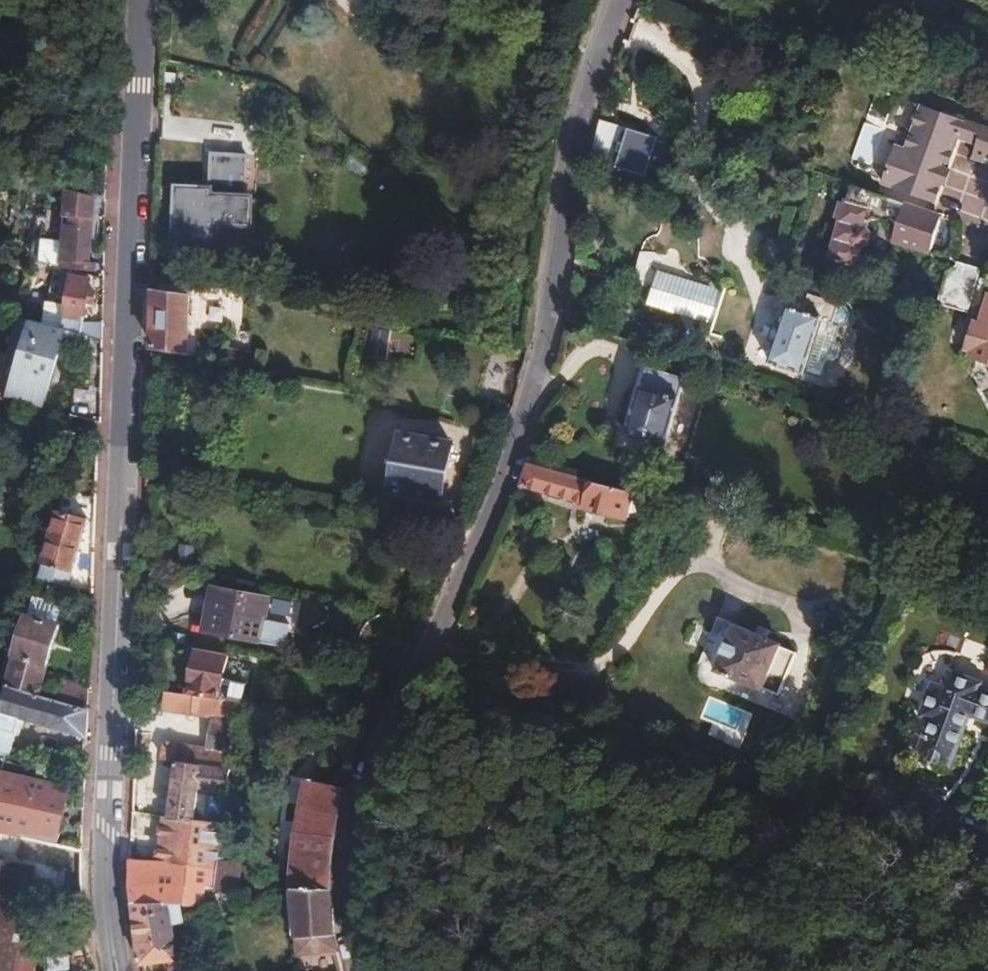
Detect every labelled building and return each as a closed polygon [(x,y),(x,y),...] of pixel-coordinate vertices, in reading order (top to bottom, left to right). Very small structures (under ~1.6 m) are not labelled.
[(912,106),(901,132),(906,134),(900,150),(882,143),(868,182),(931,204),(953,140),(970,147),(966,160),(987,167),(987,133),(912,106)] [(625,134),(654,144),(656,133),(598,119),(596,126),(625,134)] [(596,126),(588,159),(647,172),(654,144),(625,134),(596,126)] [(209,187),(178,186),(175,246),(254,249),(256,195),(247,195),(249,154),(210,152),(209,187)] [(86,261),(94,195),(60,186),(57,208),(40,205),(39,213),(34,212),(31,237),(25,241),(23,252),(27,257),(58,265),(93,270),(93,262),(86,261)] [(939,246),(944,226),(850,204),(836,264),(862,270),(866,251),(872,249),(875,238),(871,232),(873,223),(882,223),(897,226),(901,232),(900,238),(904,242),(933,249),(939,246)] [(927,270),(916,302),(947,311),(961,268),(939,261),(927,270)] [(775,345),(781,328),(773,326),(772,329),(745,320),(751,304),(658,273),(647,306),(713,328),(709,338),(745,350),(750,332),(769,338),(768,342),(775,345)] [(82,332),(90,300),(93,301),(96,292),(92,290),(93,285),(74,280),(61,327),(82,332)] [(971,358),(987,362),(987,292),(971,358)] [(186,350),(189,299),(153,293),(151,345),(186,350)] [(215,321),(235,324),(240,301),(220,297),(215,321)] [(787,309),(781,328),(775,345),(768,365),(801,376),(802,375),(821,381),(826,365),(832,366),(839,361),(840,354),(839,347),(833,345),(839,329),(831,326),(837,307),(808,298),(803,314),(787,309)] [(577,314),(574,324),(584,327),(587,317),(577,314)] [(82,350),(87,333),(82,332),(61,327),(30,319),(25,335),(16,332),(10,355),(20,357),(10,396),(42,405),(56,351),(58,344),(82,350)] [(247,371),(249,359),(226,355),(223,367),(247,371)] [(253,372),(255,360),(249,359),(247,371),(253,372)] [(647,362),(641,361),(624,418),(631,420),(625,438),(663,449),(683,380),(645,369),(647,362)] [(446,500),(454,450),(405,441),(396,491),(446,500)] [(526,465),(519,489),(572,503),(577,488),(581,490),(578,501),(587,504),(586,510),(624,522),(628,506),(638,507),(641,498),(622,493),(526,465)] [(641,498),(657,503),(660,490),(646,487),(647,481),(627,476),(622,493),(641,498)] [(648,528),(657,503),(641,498),(638,507),(628,506),(624,522),(648,528)] [(87,572),(102,517),(77,510),(61,564),(87,572)] [(682,515),(672,512),(670,521),(680,524),(682,515)] [(64,595),(70,575),(40,567),(34,588),(64,595)] [(244,610),(186,599),(180,632),(236,644),(244,610)] [(58,628),(25,618),(5,688),(38,698),(58,628)] [(770,661),(775,646),(728,626),(727,628),(716,623),(698,667),(709,672),(708,674),(756,693),(762,677),(770,679),(775,667),(774,663),(770,661)] [(791,653),(775,646),(770,661),(774,663),(775,667),(770,679),(762,677),(756,693),(772,699),(791,653)] [(216,701),(243,705),(246,687),(223,682),(228,661),(194,655),(186,696),(216,701)] [(951,679),(945,694),(935,691),(923,724),(933,727),(920,763),(952,774),(971,722),(987,728),(987,700),(980,697),(982,690),(951,679)] [(86,712),(87,693),(65,687),(59,704),(86,712)] [(86,712),(59,704),(38,698),(5,688),(0,707),(0,731),(18,737),(22,720),(85,739),(86,712)] [(186,696),(167,693),(163,710),(213,718),(216,701),(186,696)] [(156,864),(129,863),(129,873),(131,906),(178,907),(204,907),(204,892),(211,892),(214,867),(220,827),(212,826),(193,823),(195,812),(197,791),(224,795),(227,773),(232,773),(243,705),(216,701),(213,718),(206,754),(166,747),(163,762),(175,764),(167,820),(163,819),(156,864)] [(55,846),(61,822),(19,813),(27,782),(10,778),(13,766),(0,763),(0,832),(55,846)] [(59,784),(61,773),(42,768),(40,778),(59,784)] [(19,813),(61,822),(67,792),(27,782),(19,813)] [(292,892),(329,893),(332,850),(343,790),(307,784),(298,832),(292,892)] [(214,814),(195,812),(193,823),(212,826),(214,814)] [(80,852),(55,846),(0,832),(0,848),(16,851),(14,862),(61,872),(56,894),(65,894),(66,915),(81,914),(80,893),(80,852)] [(14,864),(0,861),(0,970),(10,970),(20,925),(1,921),(14,864)] [(33,868),(14,864),(1,921),(20,925),(33,868)] [(211,892),(237,893),(239,868),(214,867),(211,892)] [(298,958),(335,952),(331,939),(329,893),(292,892),(298,958)] [(131,906),(138,967),(159,965),(181,962),(180,956),(173,957),(170,927),(182,927),(178,907),(131,906)] [(188,962),(181,962),(159,965),(160,970),(190,970),(188,962)]
